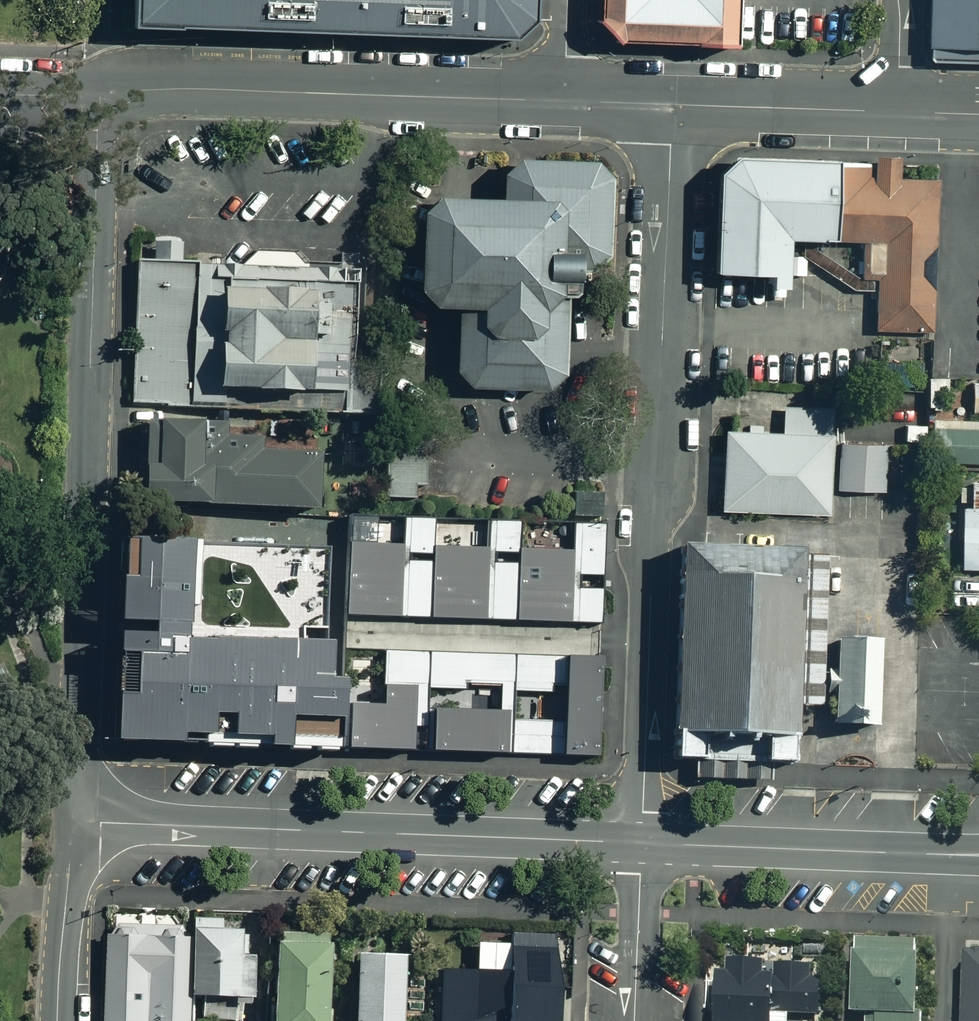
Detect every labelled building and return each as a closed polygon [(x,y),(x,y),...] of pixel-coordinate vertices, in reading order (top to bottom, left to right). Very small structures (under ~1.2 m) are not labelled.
[(137,17),(517,29),(517,0),(137,0),(137,17)] [(739,0),(598,0),(597,22),(600,30),(610,41),(625,42),(738,46),(739,0)] [(931,54),(935,54),(935,59),(935,67),(978,68),(978,0),(933,0),(931,54)] [(738,57),(738,46),(625,42),(610,41),(625,52),(700,55),(738,57)] [(707,161),(704,265),(710,265),(758,266),(758,276),(778,276),(779,234),(826,236),(828,158),(829,154),(829,149),(724,146),(712,156),(707,161)] [(864,172),(864,160),(828,158),(826,236),(859,237),(858,275),(873,275),(872,326),(931,328),(935,176),(895,174),(896,157),(896,152),(869,151),(869,156),(868,172),(864,172)] [(566,324),(570,324),(571,297),(576,297),(576,271),(609,271),(611,166),(598,166),(599,158),(515,156),(514,164),(501,164),(500,194),(424,193),(424,204),(417,203),(415,296),(422,296),(422,305),(454,305),(453,378),(461,378),(461,388),(484,388),(554,390),(554,378),(565,379),(566,324)] [(262,249),(241,268),(227,268),(227,259),(212,258),(212,264),(187,263),(188,243),(159,242),(158,261),(139,261),(134,404),(171,406),(171,409),(384,417),(385,367),(355,366),(355,341),(362,342),(364,287),(366,287),(366,278),(369,278),(369,264),(361,263),(360,253),(341,252),(341,263),(311,262),(301,251),(262,249)] [(926,361),(896,362),(896,370),(882,370),(883,389),(927,387),(926,361)] [(832,406),(781,407),(781,430),(719,431),(719,515),(833,514),(832,406)] [(198,419),(150,418),(149,497),(306,499),(307,438),(198,437),(198,419)] [(939,422),(940,468),(978,467),(978,421),(939,422)] [(885,442),(838,443),(838,492),(885,492),(885,442)] [(958,562),(967,562),(967,571),(978,571),(978,475),(966,476),(966,483),(957,483),(958,562)] [(350,534),(349,614),(567,621),(572,540),(350,534)] [(120,643),(116,741),(183,744),(184,736),(215,737),(216,716),(236,717),(235,736),(271,738),(271,748),(291,749),(292,718),(345,720),(346,682),(331,681),(333,646),(310,645),(190,640),(190,624),(193,551),(194,545),(125,542),(120,643)] [(673,545),(664,754),(670,755),(791,760),(793,705),(815,706),(822,551),(677,545),(673,545)] [(822,719),(875,721),(879,635),(826,632),(822,719)] [(601,659),(383,653),(381,707),(369,705),(369,748),(409,750),(410,730),(429,730),(429,751),(598,756),(601,659)] [(183,744),(271,748),(271,738),(235,736),(236,717),(216,716),(215,737),(184,736),(183,744)] [(343,750),(345,720),(292,718),(291,749),(343,750)] [(184,935),(177,924),(114,922),(108,931),(105,1020),(181,1020),(184,935)] [(252,956),(234,956),(235,929),(194,928),(192,994),(199,994),(198,1015),(236,1015),(236,995),(251,996),(252,956)] [(502,932),(502,936),(462,936),(463,1020),(566,1020),(566,973),(571,973),(571,931),(502,932)] [(928,938),(861,937),(859,1018),(926,1020),(928,938)] [(325,945),(271,943),(269,1015),(264,1015),(263,1020),(323,1020),(325,945)] [(348,1020),(398,1020),(400,951),(350,950),(348,1020)] [(964,953),(963,1020),(978,1020),(978,954),(964,953)] [(713,1020),(772,1020),(775,973),(715,971),(713,1020)]
